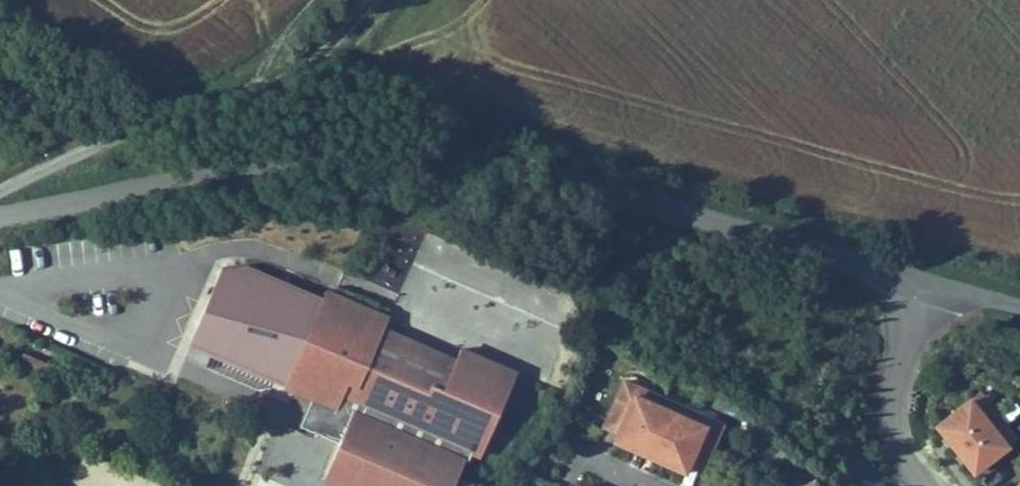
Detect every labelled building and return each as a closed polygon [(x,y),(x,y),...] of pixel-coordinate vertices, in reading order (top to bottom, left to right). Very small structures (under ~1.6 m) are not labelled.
[(335,313),(343,294),(334,290),(326,309),(335,313)] [(509,412),(496,406),(513,368),(470,349),(465,361),(453,388),(440,382),(437,390),(377,364),(392,329),(397,317),(343,294),(335,313),(343,333),(353,337),(347,350),(342,348),(325,387),(321,398),(339,405),(332,423),(337,425),(334,433),(349,440),(333,478),(351,485),(433,485),(434,484),(440,485),(462,485),(478,449),(490,455),(509,412)] [(347,350),(353,337),(343,333),(335,313),(326,309),(301,367),(304,368),(309,380),(325,387),(342,348),(347,350)] [(453,388),(465,361),(392,329),(377,364),(437,390),(440,382),(453,388)] [(12,369),(43,382),(51,363),(20,350),(12,369)] [(325,387),(309,380),(304,368),(301,367),(293,385),(321,398),(325,387)] [(509,412),(525,373),(513,368),(496,406),(509,412)] [(698,468),(715,432),(618,387),(601,424),(615,430),(611,438),(607,446),(626,455),(629,447),(633,438),(646,444),(642,453),(638,460),(677,478),(680,471),(685,462),(698,468)] [(332,423),(339,405),(321,398),(313,415),(310,423),(334,433),(337,425),(332,423)] [(1016,450),(979,403),(937,436),(974,483),(1016,450)] [(611,438),(615,430),(601,424),(597,432),(611,438)] [(642,453),(646,444),(633,438),(629,447),(642,453)] [(694,477),(698,468),(685,462),(680,471),(694,477)]
